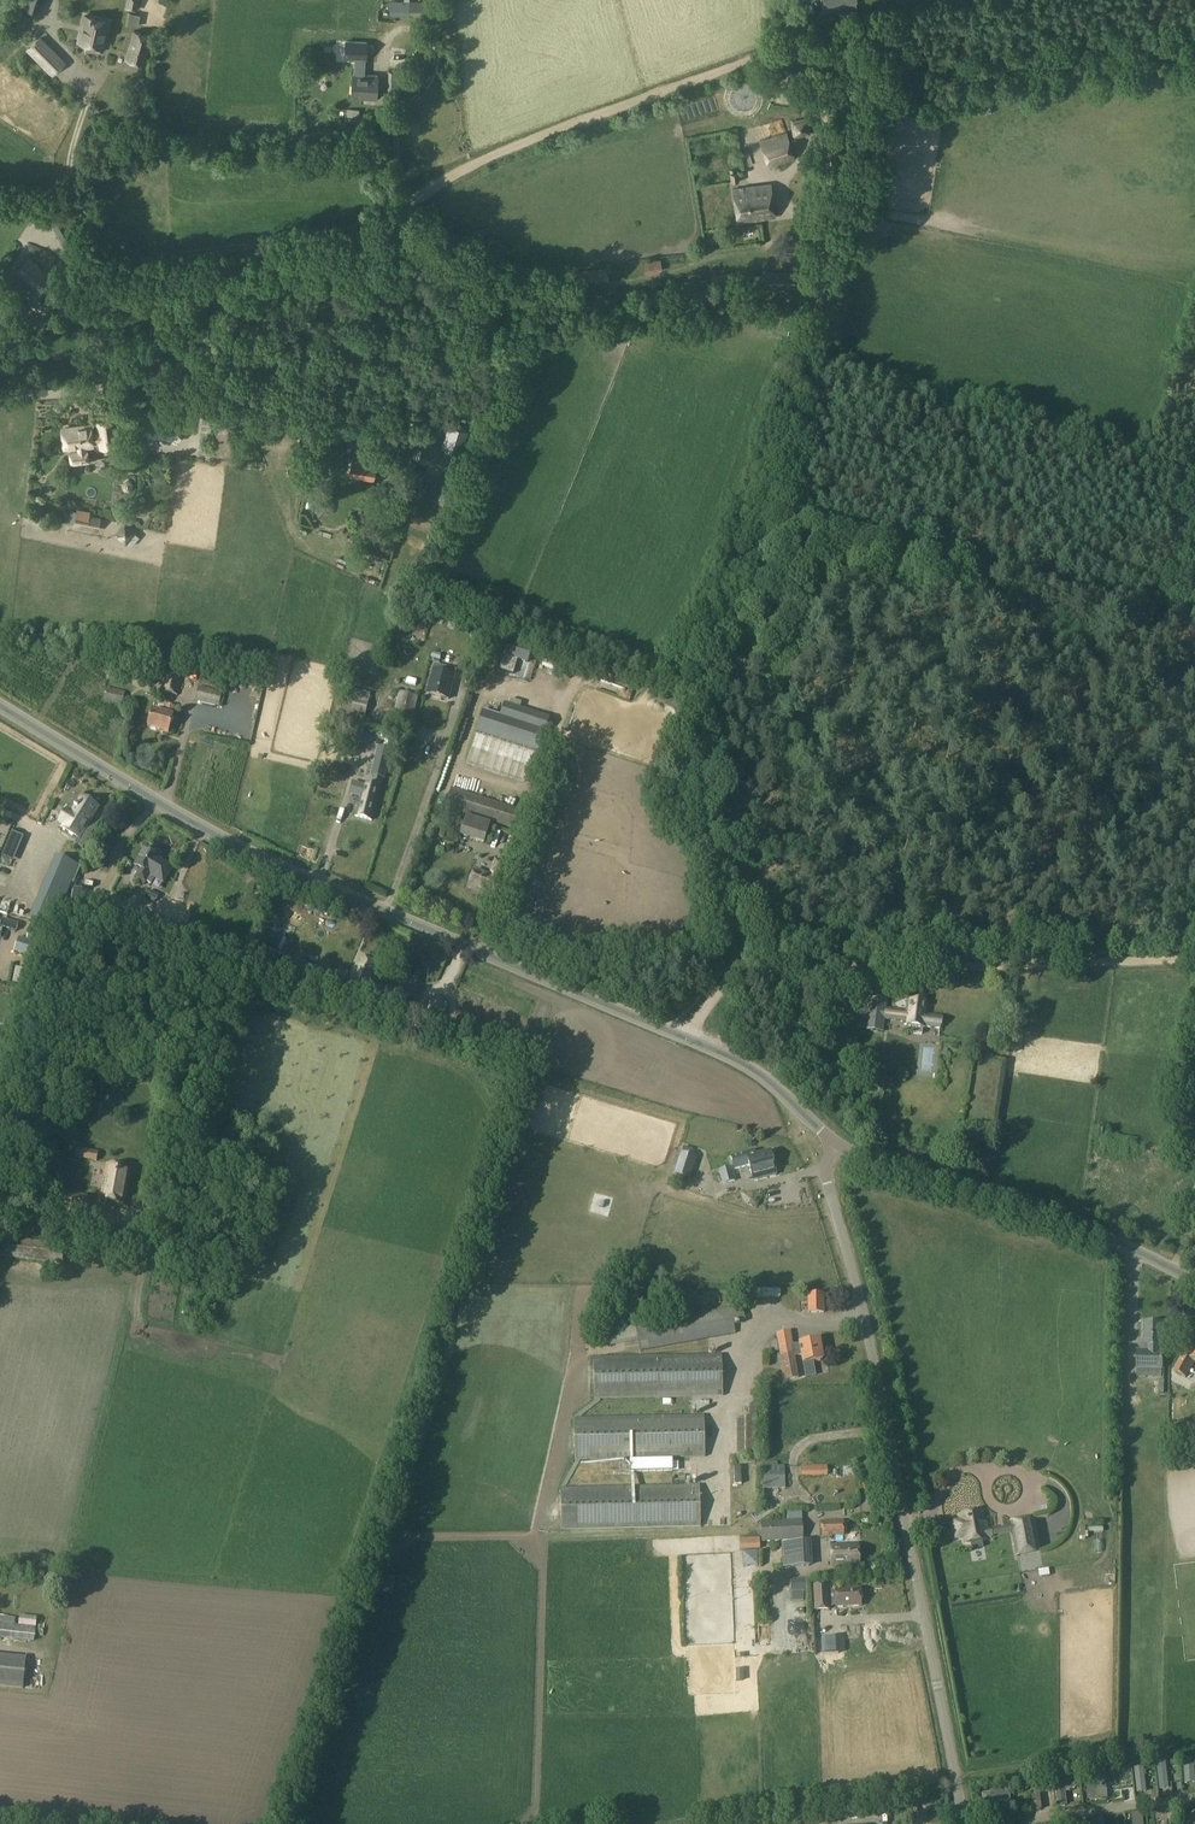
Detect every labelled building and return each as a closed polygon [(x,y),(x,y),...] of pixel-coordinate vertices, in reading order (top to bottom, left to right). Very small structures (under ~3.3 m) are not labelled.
[(125,7),(135,9),(137,0),(126,0),(125,7)] [(825,6),(829,5),(838,4),(840,15),(857,13),(855,1),(856,1),(856,0),(824,0),(825,6)] [(391,15),(425,15),(424,2),(391,2),(391,15)] [(29,9),(18,5),(10,30),(21,33),(29,9)] [(104,47),(110,22),(84,16),(78,41),(104,47)] [(152,36),(133,30),(124,59),(144,65),(152,36)] [(38,38),(26,49),(52,75),(63,65),(38,38)] [(346,43),(345,59),(355,60),(364,60),(366,60),(366,44),(346,43)] [(353,74),(351,98),(366,98),(376,99),(377,75),(363,75),(364,60),(355,60),(354,74),(353,74)] [(399,90),(400,71),(388,70),(387,89),(399,90)] [(787,134),(760,142),(768,166),(794,158),(787,134)] [(729,173),(731,183),(739,181),(737,172),(729,173)] [(770,184),(733,189),(738,223),(775,217),(770,184)] [(59,208),(46,215),(62,243),(74,236),(59,208)] [(22,264),(16,271),(38,291),(51,276),(29,257),(22,264)] [(660,261),(641,264),(642,274),(662,271),(660,261)] [(575,285),(606,279),(604,267),(572,272),(575,285)] [(141,436),(180,441),(183,420),(144,415),(141,436)] [(85,447),(85,445),(92,444),(92,441),(100,440),(100,445),(117,442),(113,417),(100,419),(102,432),(94,434),(93,424),(62,429),(65,448),(77,446),(77,448),(69,449),(71,466),(89,463),(87,449),(87,450),(86,447),(85,447)] [(467,432),(449,426),(443,446),(449,448),(460,452),(467,432)] [(350,437),(349,444),(370,448),(372,434),(373,430),(371,430),(352,427),(350,437)] [(424,444),(419,458),(443,466),(449,448),(443,446),(441,450),(424,444)] [(354,449),(352,459),(349,474),(373,478),(376,463),(367,462),(369,451),(354,449)] [(369,489),(371,480),(351,476),(349,484),(369,489)] [(438,503),(446,506),(454,492),(445,487),(438,503)] [(70,510),(67,522),(74,523),(74,526),(98,530),(100,518),(89,516),(90,511),(77,509),(76,511),(70,510)] [(374,532),(387,536),(391,525),(376,522),(374,532)] [(438,643),(443,645),(446,634),(441,632),(438,643)] [(511,652),(504,675),(517,679),(521,669),(535,674),(540,661),(511,652)] [(112,660),(109,678),(111,678),(124,680),(124,674),(127,675),(126,676),(133,677),(134,668),(126,667),(126,662),(112,660)] [(432,670),(425,695),(449,701),(456,676),(455,675),(456,671),(434,665),(433,670),(432,670)] [(165,672),(161,688),(161,692),(178,695),(182,677),(165,672)] [(202,672),(198,687),(222,692),(225,677),(202,672)] [(154,676),(144,674),(143,681),(152,682),(154,676)] [(222,692),(198,687),(195,701),(219,706),(222,692)] [(103,701),(122,706),(125,692),(106,688),(103,701)] [(418,697),(399,692),(393,716),(412,721),(418,697)] [(369,700),(343,694),(339,713),(364,719),(369,700)] [(173,716),(152,710),(148,727),(169,733),(173,716)] [(538,732),(476,712),(470,732),(531,753),(538,732)] [(356,754),(363,726),(351,723),(345,752),(356,754)] [(150,729),(148,738),(170,742),(172,734),(150,729)] [(391,751),(378,748),(371,776),(374,777),(383,779),(384,779),(391,751)] [(352,783),(349,795),(360,798),(358,807),(355,816),(371,821),(376,801),(376,800),(378,790),(380,791),(382,782),(373,780),(371,787),(352,783)] [(451,787),(444,808),(513,829),(519,810),(451,787)] [(65,826),(63,830),(77,839),(74,844),(83,849),(95,828),(88,824),(97,808),(82,799),(80,801),(77,807),(75,806),(74,808),(75,809),(65,826)] [(490,824),(466,816),(460,836),(485,844),(490,824)] [(437,834),(439,837),(443,837),(445,834),(445,831),(442,829),(439,829),(437,831),(437,834)] [(154,842),(152,851),(160,853),(161,844),(154,842)] [(159,860),(160,858),(144,849),(134,866),(135,867),(133,872),(137,874),(136,877),(145,883),(146,881),(151,884),(154,878),(163,883),(172,868),(159,860)] [(19,861),(5,855),(0,866),(0,896),(3,897),(19,861)] [(57,858),(37,905),(31,920),(51,929),(78,867),(57,858)] [(492,897),(505,866),(494,861),(488,875),(475,870),(468,887),(492,897)] [(160,896),(149,890),(146,896),(156,901),(160,896)] [(107,908),(99,922),(110,928),(118,914),(107,908)] [(122,911),(117,927),(121,928),(131,931),(155,939),(160,922),(122,911)] [(0,924),(0,927),(16,932),(18,924),(2,919),(0,924)] [(46,945),(48,938),(50,931),(31,925),(26,939),(43,944),(44,945),(46,945)] [(121,928),(119,935),(129,938),(131,931),(121,928)] [(43,944),(26,939),(19,937),(14,952),(39,960),(44,945),(43,944)] [(289,967),(287,973),(313,984),(318,974),(291,963),(289,967)] [(409,977),(416,981),(421,971),(413,967),(409,977)] [(440,997),(427,1001),(427,1015),(441,1019),(448,1008),(440,997)] [(869,998),(867,1021),(866,1030),(882,1032),(884,1020),(885,1008),(886,1000),(869,998)] [(899,1010),(897,1021),(904,1022),(904,1024),(906,1024),(906,1026),(905,1033),(922,1035),(923,1029),(924,1026),(940,1028),(940,1027),(941,1027),(942,1018),(941,1018),(941,1017),(927,1015),(928,1003),(907,1001),(906,1011),(899,1010)] [(1009,1030),(1005,1051),(1018,1053),(1021,1032),(1009,1030)] [(869,1048),(855,1047),(854,1058),(867,1059),(869,1048)] [(931,1078),(933,1055),(921,1055),(920,1078),(931,1078)] [(99,1152),(77,1147),(75,1158),(96,1162),(99,1152)] [(770,1152),(756,1156),(755,1150),(730,1156),(733,1168),(748,1164),(753,1180),(776,1173),(770,1152)] [(675,1173),(690,1178),(696,1157),(681,1152),(675,1173)] [(107,1164),(100,1199),(124,1204),(130,1169),(107,1164)] [(723,1184),(735,1181),(731,1167),(719,1170),(723,1184)] [(751,1199),(749,1203),(752,1207),(757,1207),(759,1203),(756,1198),(751,1199)] [(62,1265),(64,1244),(0,1237),(0,1257),(62,1265)] [(823,1312),(823,1294),(807,1294),(808,1312),(823,1312)] [(745,1317),(743,1307),(741,1299),(728,1301),(729,1308),(635,1325),(593,1333),(596,1348),(638,1341),(640,1351),(736,1333),(733,1324),(733,1323),(732,1320),(745,1318),(745,1317)] [(1144,1345),(1146,1345),(1146,1350),(1136,1350),(1136,1369),(1163,1370),(1163,1350),(1161,1350),(1161,1345),(1163,1345),(1164,1322),(1144,1322),(1144,1345)] [(790,1331),(776,1334),(777,1340),(779,1351),(780,1357),(794,1354),(801,1353),(803,1363),(813,1361),(822,1359),(819,1340),(799,1343),(799,1344),(793,1345),(790,1331)] [(777,1340),(769,1341),(771,1352),(779,1351),(777,1340)] [(1182,1354),(1172,1370),(1186,1377),(1194,1362),(1194,1347),(1189,1358),(1182,1354)] [(722,1354),(712,1355),(593,1357),(594,1399),(723,1396),(722,1354)] [(794,1354),(780,1357),(784,1380),(799,1378),(794,1354)] [(1194,1374),(1194,1373),(1192,1370),(1182,1384),(1187,1387),(1194,1374)] [(737,1417),(737,1454),(757,1455),(757,1404),(749,1404),(749,1417),(737,1417)] [(694,1415),(693,1415),(574,1418),(575,1460),(705,1457),(704,1415),(695,1415),(694,1415)] [(777,1461),(762,1461),(762,1489),(785,1488),(784,1466),(777,1466),(777,1461)] [(855,1464),(833,1465),(833,1471),(840,1472),(840,1474),(855,1474),(855,1464)] [(821,1476),(821,1469),(821,1465),(802,1465),(802,1476),(821,1476)] [(742,1499),(741,1475),(734,1476),(735,1499),(742,1499)] [(689,1485),(687,1485),(561,1488),(561,1530),(700,1527),(699,1485),(690,1485),(689,1485)] [(961,1520),(952,1522),(955,1538),(956,1540),(963,1539),(964,1544),(970,1543),(971,1549),(983,1547),(982,1541),(989,1540),(988,1538),(993,1537),(992,1534),(991,1529),(988,1529),(987,1522),(983,1522),(983,1518),(981,1511),(960,1515),(961,1520)] [(1031,1518),(1010,1522),(1011,1526),(1012,1531),(1016,1553),(1016,1556),(1018,1555),(1019,1557),(1035,1554),(1034,1553),(1035,1553),(1037,1552),(1031,1518)] [(803,1540),(802,1519),(760,1522),(761,1543),(803,1540)] [(844,1536),(843,1520),(820,1521),(821,1537),(844,1536)] [(760,1549),(759,1538),(739,1539),(739,1550),(760,1549)] [(808,1541),(803,1541),(781,1542),(782,1567),(810,1566),(808,1541)] [(833,1567),(858,1566),(858,1544),(832,1545),(833,1567)] [(982,1557),(971,1560),(973,1567),(984,1564),(982,1557)] [(862,1577),(862,1566),(830,1567),(830,1578),(862,1577)] [(1038,1580),(1039,1586),(1049,1585),(1048,1578),(1038,1580)] [(805,1581),(790,1582),(790,1600),(804,1600),(804,1592),(805,1592),(805,1581)] [(813,1586),(814,1611),(829,1610),(829,1602),(836,1602),(836,1606),(861,1605),(860,1589),(835,1590),(835,1591),(829,1591),(828,1586),(813,1586)] [(20,1625),(0,1623),(0,1638),(34,1641),(36,1627),(20,1625)] [(798,1644),(810,1644),(810,1632),(798,1632),(798,1644)] [(837,1639),(821,1639),(822,1654),(838,1653),(837,1639)] [(24,1690),(26,1657),(0,1654),(0,1687),(24,1690)] [(1192,1759),(1182,1760),(1184,1785),(1194,1784),(1193,1767),(1194,1767),(1194,1759),(1192,1759)] [(1072,1768),(1062,1769),(1063,1777),(1073,1776),(1072,1768)] [(1115,1769),(1107,1770),(1109,1778),(1116,1777),(1115,1769)] [(1087,1799),(1106,1798),(1104,1774),(1085,1775),(1087,1799)] [(1047,1778),(1038,1779),(1040,1791),(1048,1790),(1047,1778)] [(1053,1781),(1057,1806),(1066,1805),(1064,1789),(1073,1788),(1072,1778),(1053,1781)] [(1117,1799),(1118,1782),(1110,1781),(1110,1799),(1117,1799)] [(981,1791),(983,1813),(992,1812),(990,1800),(1008,1799),(1007,1789),(981,1791)]
